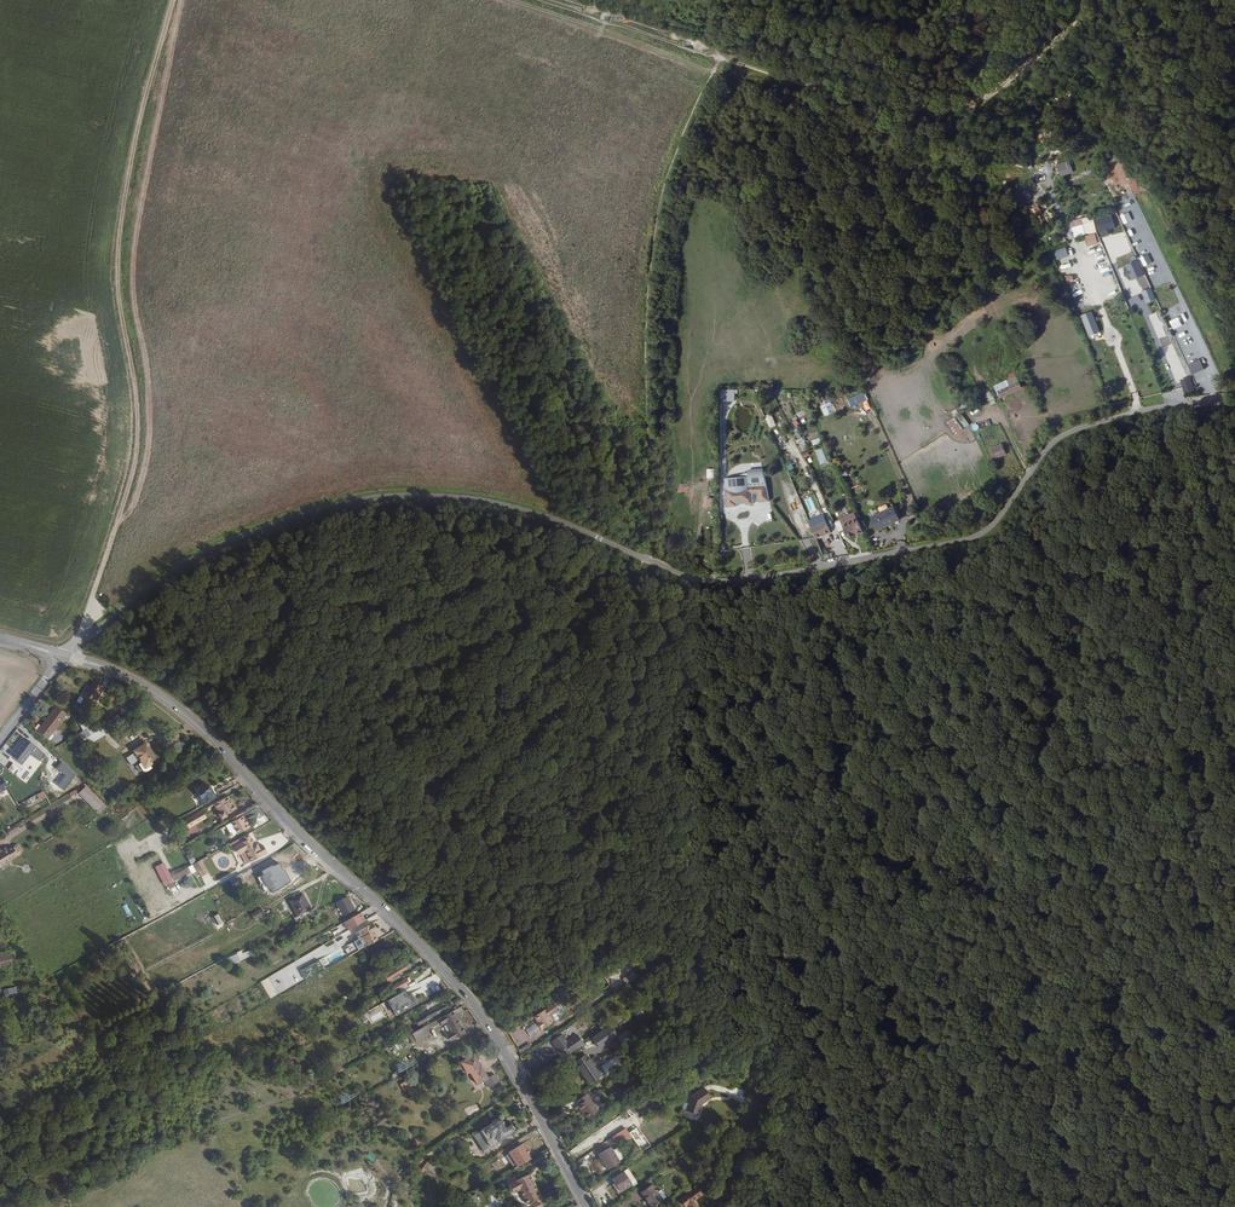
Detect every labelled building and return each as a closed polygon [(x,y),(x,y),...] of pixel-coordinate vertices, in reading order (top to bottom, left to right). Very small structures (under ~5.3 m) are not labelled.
[(1070,164),(1059,167),(1061,176),(1072,173),(1070,164)] [(1226,181),(1233,177),(1230,172),(1224,175),(1226,181)] [(1075,175),(1068,177),(1070,183),(1077,181),(1075,175)] [(1032,209),(1037,216),(1043,213),(1039,205),(1032,209)] [(1092,216),(1080,219),(1083,235),(1095,233),(1092,216)] [(1042,228),(1046,226),(1042,218),(1038,220),(1042,228)] [(1128,231),(1137,226),(1132,218),(1124,222),(1128,231)] [(1095,234),(1084,236),(1086,247),(1097,246),(1095,234)] [(1135,242),(1139,251),(1147,247),(1143,238),(1135,242)] [(1092,250),(1095,260),(1103,258),(1100,248),(1092,250)] [(1150,287),(1141,291),(1146,303),(1155,299),(1150,287)] [(1079,315),(1088,336),(1099,332),(1091,310),(1079,315)] [(1179,321),(1170,325),(1174,335),(1183,331),(1179,321)] [(1185,340),(1181,341),(1185,356),(1195,354),(1191,342),(1186,344),(1185,340)] [(1191,375),(1203,369),(1199,359),(1186,364),(1191,375)] [(1027,390),(1021,374),(998,384),(997,384),(1005,401),(1020,395),(1022,400),(1032,396),(1030,389),(1027,390)] [(997,384),(989,388),(996,405),(1005,401),(997,384)] [(737,401),(736,394),(739,393),(739,389),(722,390),(722,402),(737,401)] [(822,393),(826,404),(821,406),(824,416),(834,413),(827,392),(822,393)] [(873,399),(870,392),(851,401),(853,407),(873,399)] [(797,413),(800,418),(808,414),(805,409),(797,413)] [(772,413),(765,416),(770,428),(777,425),(772,413)] [(975,431),(969,419),(954,425),(959,438),(975,431)] [(801,450),(809,446),(800,424),(791,428),(801,450)] [(824,447),(816,450),(822,465),(830,462),(824,447)] [(996,452),(1000,463),(1011,458),(1006,448),(996,452)] [(801,481),(797,470),(792,472),(797,483),(801,481)] [(741,483),(740,484),(737,484),(736,481),(730,482),(730,492),(729,492),(730,510),(740,510),(740,507),(750,507),(750,509),(756,508),(756,497),(762,497),(762,506),(773,506),(768,474),(753,474),(753,477),(752,477),(750,477),(748,478),(746,479),(744,480),(742,481),(741,483)] [(686,492),(687,484),(679,483),(677,491),(686,492)] [(707,498),(707,507),(715,506),(715,498),(707,498)] [(900,511),(895,499),(874,509),(873,510),(878,521),(900,511)] [(861,519),(859,514),(845,519),(847,525),(861,519)] [(867,533),(861,519),(847,525),(852,537),(860,534),(861,536),(867,533)] [(816,529),(821,541),(836,535),(831,523),(816,529)] [(83,695),(85,696),(77,708),(88,714),(88,713),(95,702),(94,701),(91,699),(93,695),(96,697),(100,691),(95,688),(86,683),(80,693),(83,695)] [(83,695),(76,707),(77,708),(85,696),(83,695)] [(55,706),(36,731),(46,738),(47,737),(65,714),(55,706)] [(81,721),(86,730),(95,725),(98,723),(88,718),(81,721)] [(88,739),(106,728),(98,723),(95,725),(97,727),(85,734),(88,739)] [(33,745),(23,737),(9,754),(19,762),(33,745)] [(161,761),(151,744),(138,752),(146,763),(148,762),(151,767),(161,761)] [(66,766),(63,770),(68,775),(72,772),(66,766)] [(12,789),(11,787),(5,777),(0,780),(0,796),(12,789)] [(204,799),(207,805),(220,797),(216,792),(215,790),(212,792),(210,788),(211,788),(209,783),(198,789),(200,793),(198,794),(202,800),(204,799)] [(91,803),(99,799),(89,788),(83,794),(91,803)] [(76,790),(69,794),(71,798),(78,793),(76,790)] [(33,805),(46,797),(43,791),(29,799),(33,805)] [(231,797),(218,804),(224,814),(222,815),(225,820),(230,817),(229,816),(240,809),(237,803),(235,804),(234,801),(231,797)] [(91,803),(98,810),(105,805),(99,799),(91,803)] [(43,801),(32,806),(35,812),(46,807),(43,801)] [(189,822),(192,829),(205,822),(203,820),(206,818),(204,813),(189,822)] [(236,822),(234,823),(240,833),(241,834),(252,828),(250,824),(251,824),(249,819),(248,820),(246,816),(236,822)] [(240,833),(234,823),(229,826),(233,833),(232,834),(231,836),(232,838),(234,838),(236,837),(236,835),(240,833)] [(10,836),(20,830),(17,824),(7,830),(10,836)] [(249,851),(255,862),(270,854),(265,845),(261,847),(259,844),(258,845),(254,838),(239,846),(243,854),(249,851)] [(2,867),(21,856),(15,847),(10,851),(9,849),(2,854),(1,853),(0,854),(0,863),(2,867)] [(186,856),(191,865),(196,861),(191,853),(186,856)] [(202,862),(195,866),(200,874),(207,870),(202,862)] [(282,869),(270,875),(280,893),(292,887),(282,869)] [(200,874),(202,878),(209,874),(207,870),(200,874)] [(313,910),(305,895),(292,902),(299,915),(300,917),(297,919),(299,923),(306,919),(304,915),(313,910)] [(352,902),(350,898),(339,904),(341,908),(352,902)] [(352,902),(341,908),(346,918),(358,912),(352,902)] [(263,908),(253,914),(256,920),(259,918),(266,914),(263,908)] [(359,922),(367,917),(364,913),(356,918),(359,922)] [(359,932),(367,947),(378,941),(373,933),(377,931),(373,924),(359,932)] [(246,950),(239,954),(243,962),(254,956),(253,953),(249,955),(246,950)] [(0,956),(0,960),(2,968),(15,965),(12,953),(0,956)] [(412,963),(393,974),(396,978),(414,967),(412,963)] [(623,979),(627,985),(639,978),(634,972),(623,979)] [(433,975),(417,981),(418,984),(413,985),(415,990),(414,990),(416,995),(424,992),(425,996),(439,991),(433,975)] [(261,981),(270,998),(278,994),(270,977),(261,981)] [(394,988),(396,993),(409,986),(406,981),(394,988)] [(3,990),(5,996),(20,992),(18,986),(3,990)] [(397,1016),(419,1004),(414,993),(408,996),(406,992),(389,1001),(397,1016)] [(383,1013),(381,1007),(369,1014),(372,1019),(383,1013)] [(448,1011),(446,1007),(417,1022),(420,1028),(428,1023),(429,1022),(428,1021),(437,1017),(448,1011)] [(555,1024),(547,1012),(537,1019),(541,1026),(539,1027),(543,1033),(555,1024)] [(462,1027),(454,1013),(441,1020),(444,1024),(446,1023),(451,1032),(447,1035),(451,1041),(466,1032),(462,1026),(462,1027)] [(425,1029),(427,1033),(438,1027),(435,1023),(425,1029)] [(524,1035),(530,1031),(525,1023),(518,1027),(524,1035)] [(616,1024),(605,1032),(608,1039),(620,1031),(619,1029),(616,1024)] [(599,1037),(602,1042),(603,1043),(608,1039),(605,1032),(599,1037)] [(625,1032),(618,1037),(623,1044),(630,1039),(625,1032)] [(567,1053),(571,1058),(587,1045),(580,1036),(570,1043),(565,1036),(557,1042),(561,1048),(559,1050),(564,1055),(567,1053)] [(523,1054),(532,1048),(529,1043),(520,1049),(523,1054)] [(590,1053),(583,1057),(586,1061),(592,1057),(590,1053)] [(475,1056),(474,1054),(463,1061),(464,1062),(475,1056)] [(475,1056),(464,1062),(469,1070),(480,1063),(475,1056)] [(582,1056),(578,1060),(589,1076),(590,1077),(589,1078),(592,1083),(604,1074),(605,1074),(592,1057),(586,1061),(583,1057),(582,1056)] [(480,1063),(469,1070),(478,1085),(485,1081),(487,1084),(497,1078),(495,1074),(489,1078),(481,1066),(482,1066),(480,1063)] [(654,1063),(649,1067),(653,1072),(658,1069),(654,1063)] [(467,1075),(473,1084),(476,1082),(470,1073),(467,1075)] [(487,1084),(489,1088),(500,1082),(497,1078),(487,1084)] [(400,1084),(404,1091),(410,1088),(406,1081),(400,1084)] [(694,1094),(688,1111),(699,1114),(703,1104),(712,1097),(706,1087),(694,1094)] [(583,1103),(587,1109),(596,1103),(590,1093),(580,1100),(583,1103)] [(587,1113),(591,1118),(601,1110),(596,1103),(587,1109),(589,1112),(587,1113)] [(503,1122),(500,1118),(472,1136),(476,1141),(503,1122)] [(476,1141),(483,1152),(516,1131),(511,1123),(505,1127),(503,1122),(476,1141)] [(612,1139),(619,1149),(632,1138),(626,1129),(612,1139)] [(522,1143),(511,1149),(518,1160),(529,1154),(522,1143)] [(610,1149),(600,1155),(610,1170),(610,1171),(620,1164),(610,1149)] [(685,1166),(683,1163),(676,1168),(679,1171),(685,1166)] [(636,1186),(624,1170),(614,1176),(619,1184),(616,1187),(617,1188),(622,1195),(636,1186)] [(542,1198),(531,1175),(510,1186),(514,1194),(521,1191),(528,1205),(542,1198)] [(643,1194),(653,1206),(654,1206),(663,1201),(653,1186),(643,1194)] [(698,1188),(680,1202),(684,1206),(687,1206),(688,1206),(698,1206),(694,1202),(703,1195),(698,1188)] [(658,1193),(663,1201),(669,1197),(664,1190),(658,1193)]
